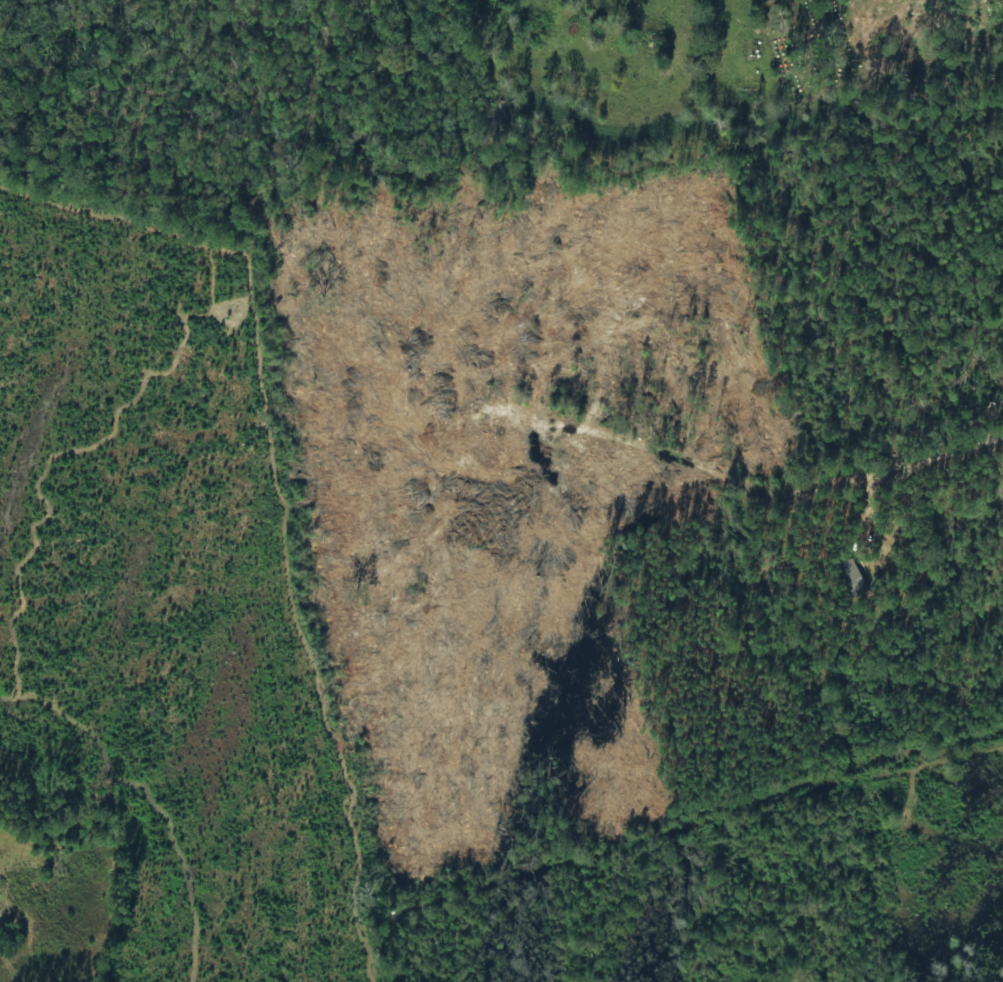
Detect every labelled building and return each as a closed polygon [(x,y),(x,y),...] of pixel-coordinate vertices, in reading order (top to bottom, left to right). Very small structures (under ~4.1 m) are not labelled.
[(867,591),(854,557),(836,564),(848,598),(867,591)]
